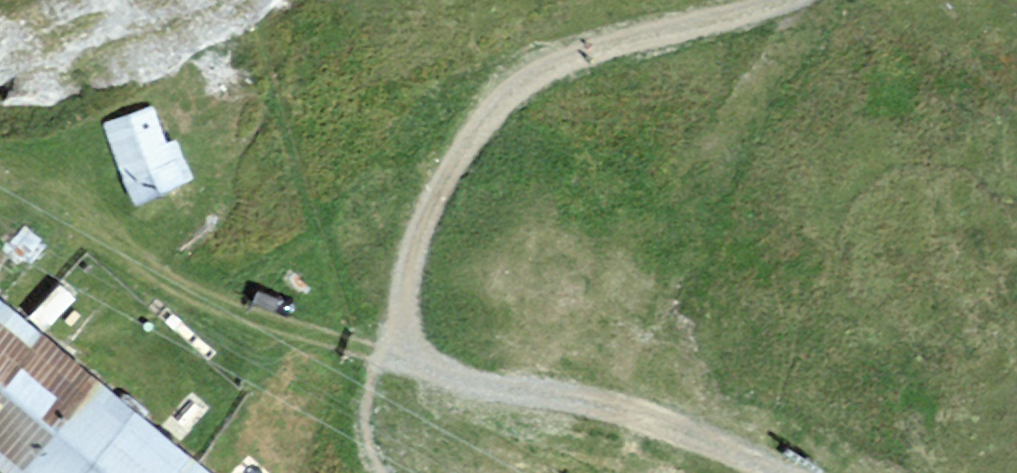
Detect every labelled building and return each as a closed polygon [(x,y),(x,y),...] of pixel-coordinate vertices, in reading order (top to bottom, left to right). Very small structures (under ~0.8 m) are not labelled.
[(3,472),(185,472),(0,320),(0,470),(3,472)]
